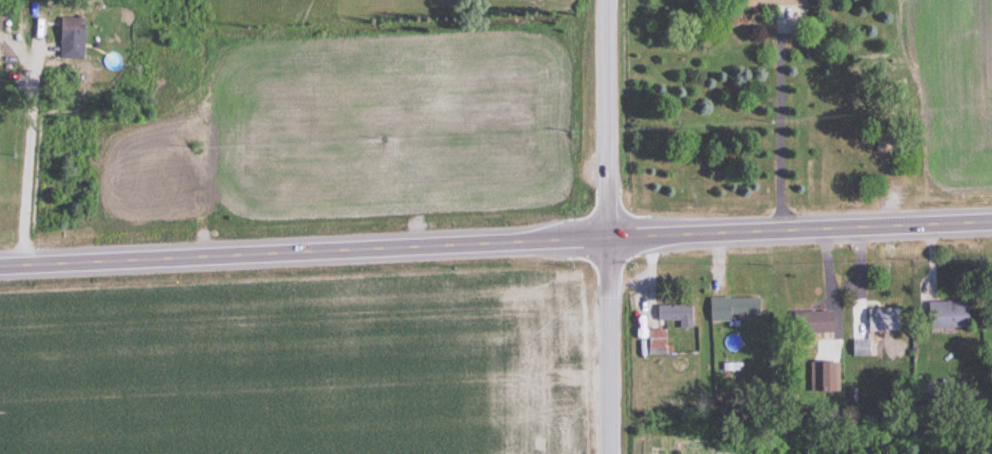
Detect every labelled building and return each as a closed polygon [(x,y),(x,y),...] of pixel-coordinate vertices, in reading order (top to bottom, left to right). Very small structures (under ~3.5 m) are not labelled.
[(59,59),(84,59),(84,17),(59,17),(59,59)] [(709,299),(710,321),(761,321),(761,298),(709,299)] [(928,327),(968,327),(968,302),(928,302),(928,327)] [(690,305),(657,305),(657,321),(679,321),(679,329),(690,329),(690,305)] [(868,332),(899,332),(899,310),(868,310),(868,332)] [(832,333),(832,313),(793,313),(793,333),(832,333)] [(648,354),(667,354),(667,330),(648,330),(648,354)] [(869,356),(869,341),(852,341),(852,356),(869,356)]
